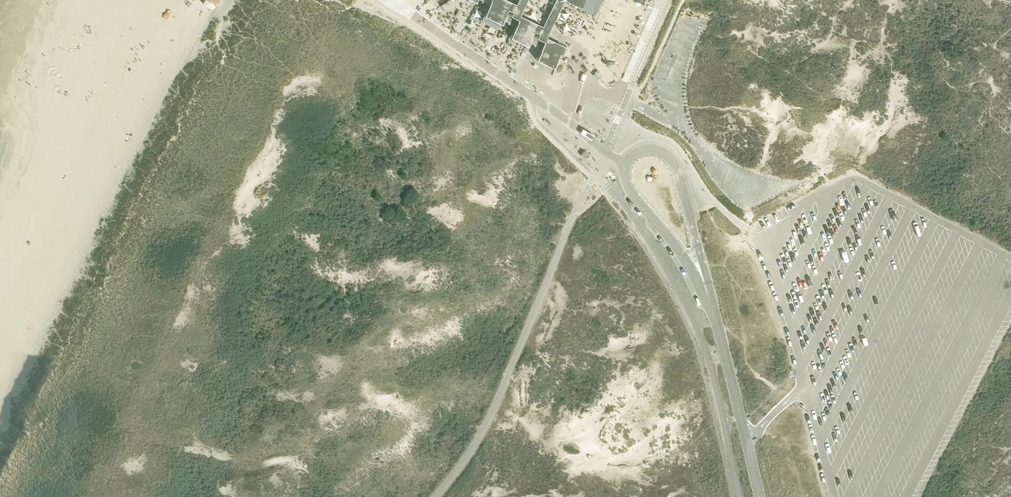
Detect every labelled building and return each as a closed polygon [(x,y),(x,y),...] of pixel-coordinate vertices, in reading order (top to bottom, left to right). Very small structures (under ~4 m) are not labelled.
[(492,17),(500,1),(498,0),(489,0),(487,5),(483,13),(492,17)] [(516,2),(511,0),(498,0),(500,1),(508,5),(507,8),(508,8),(512,10),(511,14),(518,18),(517,19),(526,23),(535,27),(533,29),(535,30),(538,32),(537,36),(544,40),(546,36),(551,25),(563,0),(554,0),(542,24),(519,14),(526,0),(517,0),(516,2)] [(582,7),(594,13),(600,0),(585,0),(582,7)] [(500,1),(492,17),(500,22),(507,8),(508,5),(500,1)] [(507,23),(514,26),(517,19),(511,15),(507,22),(507,23)] [(509,35),(518,39),(526,23),(517,19),(514,26),(509,35)] [(518,39),(526,43),(533,29),(535,27),(526,23),(518,39)] [(539,49),(543,41),(534,36),(531,43),(534,44),(533,45),(539,49)] [(535,57),(544,62),(555,40),(546,36),(544,40),(543,41),(539,49),(535,57)] [(555,40),(544,62),(553,66),(559,52),(563,53),(567,46),(555,40)]
